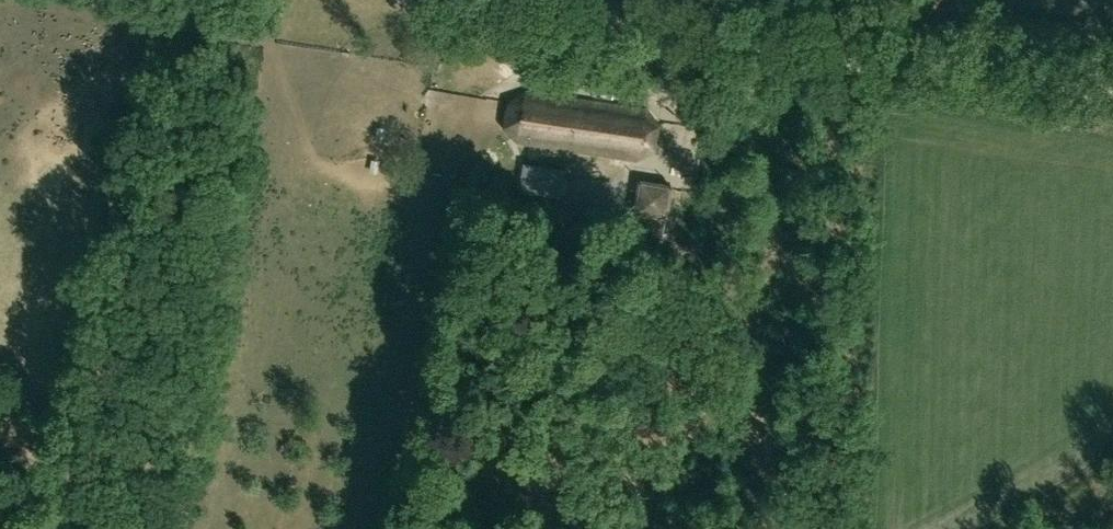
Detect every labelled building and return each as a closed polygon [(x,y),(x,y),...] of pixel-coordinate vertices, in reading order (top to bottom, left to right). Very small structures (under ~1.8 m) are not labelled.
[(640,160),(655,149),(658,126),(645,108),(524,92),(508,105),(506,115),(505,125),(518,144),(527,145),(640,160)] [(672,189),(639,183),(634,214),(667,220),(672,189)]
